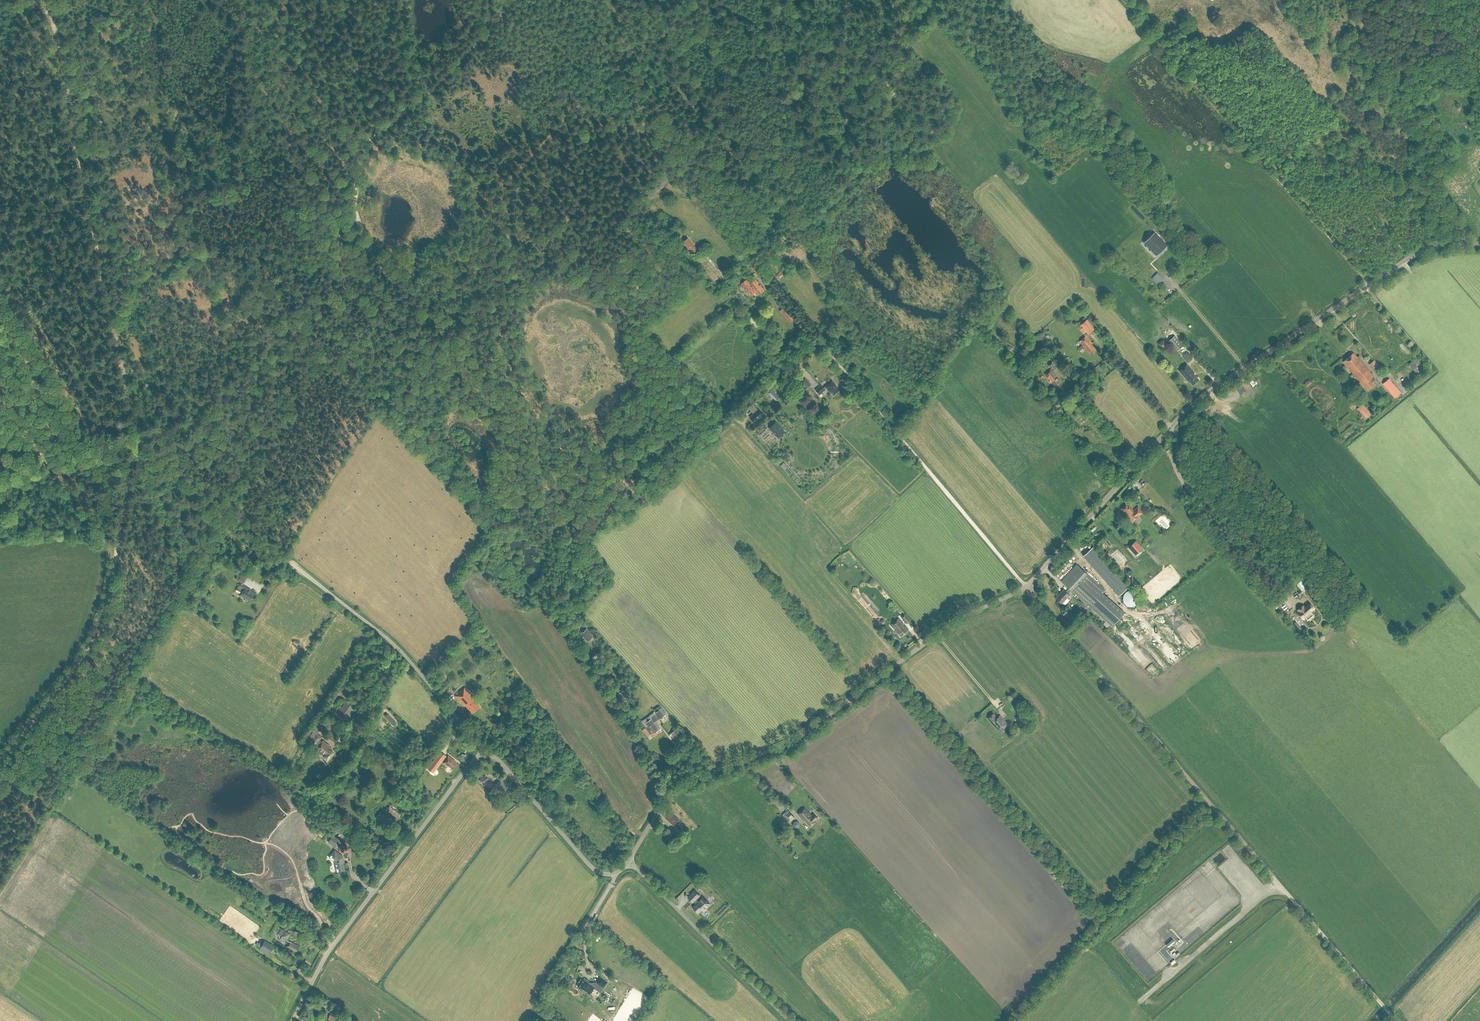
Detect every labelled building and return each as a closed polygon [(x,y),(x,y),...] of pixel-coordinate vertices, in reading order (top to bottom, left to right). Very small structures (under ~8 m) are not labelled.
[(1164,225),(1160,229),(1164,234),(1168,229),(1164,225)] [(1155,232),(1144,242),(1154,253),(1156,255),(1167,245),(1165,243),(1155,232)] [(681,243),(684,247),(685,246),(691,254),(696,250),(687,238),(681,243)] [(761,258),(750,247),(747,250),(758,261),(761,258)] [(1139,260),(1145,267),(1150,263),(1145,256),(1139,260)] [(746,263),(748,264),(749,263),(752,266),(751,267),(753,270),(757,266),(753,261),(752,262),(752,261),(753,260),(751,258),(746,263)] [(1127,274),(1139,286),(1144,282),(1140,278),(1142,277),(1134,268),(1127,274)] [(1154,278),(1153,280),(1156,284),(1162,278),(1157,273),(1153,277),(1154,277),(1154,278)] [(751,295),(756,291),(758,294),(764,290),(755,280),(750,284),(746,279),(741,284),(751,295)] [(1155,296),(1152,298),(1155,304),(1164,299),(1160,292),(1155,295),(1155,296)] [(779,311),(783,314),(786,317),(785,317),(790,322),(794,318),(785,306),(779,311)] [(1080,325),(1082,327),(1080,329),(1084,334),(1086,331),(1088,334),(1094,329),(1086,319),(1086,320),(1084,317),(1081,320),(1083,322),(1080,325)] [(1169,340),(1178,350),(1183,345),(1174,335),(1169,340)] [(1091,355),(1096,350),(1091,343),(1092,343),(1086,336),(1080,341),(1087,351),(1088,350),(1091,355)] [(1158,344),(1162,349),(1167,345),(1163,340),(1158,344)] [(1343,361),(1362,385),(1363,384),(1368,389),(1374,384),(1372,382),(1376,379),(1373,376),(1373,375),(1354,352),(1343,361)] [(1372,367),(1380,376),(1382,374),(1376,367),(1378,365),(1374,360),(1369,364),(1371,366),(1371,365),(1373,367),(1372,367)] [(1049,365),(1054,371),(1058,367),(1053,361),(1049,365)] [(1193,385),(1199,380),(1193,373),(1194,372),(1187,363),(1179,370),(1188,381),(1189,380),(1193,385)] [(1046,373),(1055,385),(1057,388),(1062,384),(1060,381),(1051,369),(1046,373)] [(1382,383),(1395,398),(1401,393),(1388,378),(1382,383)] [(799,383),(804,389),(810,385),(804,379),(799,383)] [(836,385),(835,384),(832,380),(825,386),(824,387),(821,384),(815,389),(819,394),(826,389),(825,389),(827,387),(831,392),(833,395),(840,390),(836,386),(836,385)] [(775,402),(780,396),(772,388),(766,393),(775,402)] [(1357,408),(1360,412),(1359,413),(1363,417),(1364,416),(1366,418),(1371,414),(1363,403),(1357,408)] [(749,417),(755,424),(764,415),(758,409),(749,417)] [(785,431),(776,421),(769,428),(778,437),(785,431)] [(1127,503),(1121,509),(1136,526),(1142,521),(1127,503)] [(1128,547),(1135,555),(1142,548),(1136,540),(1128,547)] [(1119,595),(1128,587),(1092,547),(1083,555),(1119,595)] [(1102,592),(1105,589),(1076,564),(1061,581),(1069,588),(1066,591),(1063,589),(1055,598),(1062,603),(1069,595),(1068,593),(1071,590),(1072,590),(1111,626),(1124,612),(1102,592)] [(244,575),(242,574),(240,577),(247,582),(252,575),(247,572),(244,575)] [(237,587),(235,590),(240,593),(239,594),(245,598),(246,597),(250,600),(254,592),(249,589),(249,588),(242,584),(244,580),(239,577),(237,576),(235,579),(240,582),(239,584),(237,587)] [(1309,591),(1312,589),(1307,580),(1304,582),(1309,591)] [(1130,606),(1131,606),(1132,606),(1133,606),(1135,605),(1136,605),(1137,604),(1137,603),(1138,602),(1138,601),(1139,600),(1139,599),(1139,597),(1139,596),(1138,595),(1138,594),(1137,593),(1136,592),(1136,591),(1134,591),(1133,590),(1132,590),(1131,590),(1130,590),(1129,590),(1127,591),(1126,591),(1125,592),(1125,593),(1124,594),(1123,594),(1123,596),(1123,597),(1123,598),(1123,599),(1123,600),(1123,601),(1124,602),(1124,603),(1125,604),(1126,604),(1126,605),(1127,605),(1128,605),(1128,606),(1129,606),(1130,606)] [(1176,600),(1178,598),(1176,596),(1170,601),(1173,605),(1177,602),(1176,600)] [(1297,612),(1298,612),(1302,617),(1304,615),(1306,618),(1312,613),(1310,610),(1313,608),(1309,603),(1308,603),(1304,606),(1303,605),(1300,608),(1299,609),(1297,610),(1298,611),(1297,612)] [(1176,617),(1181,613),(1176,607),(1172,611),(1176,617)] [(901,616),(907,623),(910,619),(905,613),(901,616)] [(1194,626),(1191,627),(1183,613),(1178,616),(1194,642),(1202,638),(1194,626)] [(891,625),(901,636),(909,630),(899,618),(891,625)] [(1298,632),(1303,629),(1296,621),(1292,624),(1298,632)] [(581,633),(587,641),(592,636),(586,629),(581,633)] [(1171,634),(1178,640),(1183,636),(1177,629),(1171,634)] [(1151,664),(1156,659),(1135,639),(1131,644),(1151,664)] [(1184,639),(1179,644),(1186,652),(1192,647),(1184,639)] [(1159,664),(1153,669),(1157,673),(1163,669),(1159,664)] [(446,696),(449,694),(452,692),(449,688),(448,688),(445,685),(440,689),(446,696)] [(464,687),(455,695),(463,704),(464,704),(466,706),(470,710),(470,709),(472,712),(479,706),(473,700),(475,699),(464,687)] [(618,693),(625,701),(629,697),(621,690),(618,693)] [(355,707),(345,700),(337,712),(346,719),(355,707)] [(1007,703),(1009,705),(1007,706),(1015,714),(1020,709),(1011,700),(1007,703)] [(662,708),(661,708),(659,706),(654,710),(656,712),(656,713),(651,717),(652,718),(646,722),(648,725),(646,727),(651,734),(653,732),(653,733),(661,728),(656,721),(666,714),(662,708)] [(1002,726),(1003,727),(1007,724),(1000,715),(997,717),(993,713),(988,718),(998,729),(1002,726)] [(672,732),(678,741),(683,737),(677,729),(672,732)] [(321,736),(316,733),(314,731),(307,739),(317,747),(315,749),(327,759),(333,752),(330,749),(330,748),(320,740),(320,741),(319,740),(320,739),(319,739),(321,736)] [(434,768),(442,758),(442,759),(445,755),(440,752),(428,768),(433,772),(435,769),(434,768)] [(447,755),(442,762),(447,765),(452,768),(456,763),(454,761),(454,760),(447,755)] [(480,778),(488,788),(493,784),(485,774),(480,778)] [(499,789),(498,790),(499,792),(502,790),(505,794),(510,790),(501,779),(495,784),(499,789)] [(384,811),(389,815),(390,814),(392,816),(392,817),(395,820),(400,814),(389,805),(384,811)] [(815,821),(818,818),(814,813),(812,815),(805,808),(798,813),(804,820),(805,819),(811,826),(816,821),(815,821)] [(790,822),(795,817),(788,809),(783,814),(790,822)] [(387,817),(380,811),(377,815),(384,821),(387,817)] [(672,813),(667,818),(674,825),(679,819),(676,816),(675,817),(672,813)] [(362,824),(356,819),(353,823),(359,828),(362,824)] [(681,821),(677,824),(685,833),(689,830),(681,821)] [(342,841),(333,834),(328,842),(337,848),(342,841)] [(333,860),(335,861),(335,864),(337,864),(337,867),(337,868),(338,868),(338,871),(337,871),(338,875),(341,874),(341,873),(344,873),(343,870),(344,870),(342,859),(343,858),(343,856),(335,850),(331,854),(335,857),(333,860)] [(687,898),(689,900),(692,903),(693,902),(696,905),(692,908),(697,914),(707,904),(702,898),(697,903),(695,900),(699,897),(694,891),(687,898)] [(1210,910),(1213,907),(1206,899),(1203,903),(1210,910)] [(295,944),(286,939),(290,932),(291,930),(288,929),(287,931),(281,928),(278,933),(281,935),(279,938),(285,941),(285,940),(288,941),(285,946),(290,948),(292,949),(296,952),(299,946),(295,944)] [(1178,936),(1162,950),(1170,960),(1177,955),(1172,949),(1175,946),(1174,944),(1180,939),(1178,936)] [(272,947),(263,941),(260,947),(269,952),(272,947)] [(1182,945),(1185,950),(1191,946),(1188,941),(1182,945)] [(1184,951),(1180,948),(1176,953),(1180,956),(1184,951)] [(580,988),(589,994),(593,988),(599,992),(607,981),(600,976),(596,982),(589,983),(583,979),(580,984),(579,983),(578,984),(577,985),(577,986),(580,988)]
